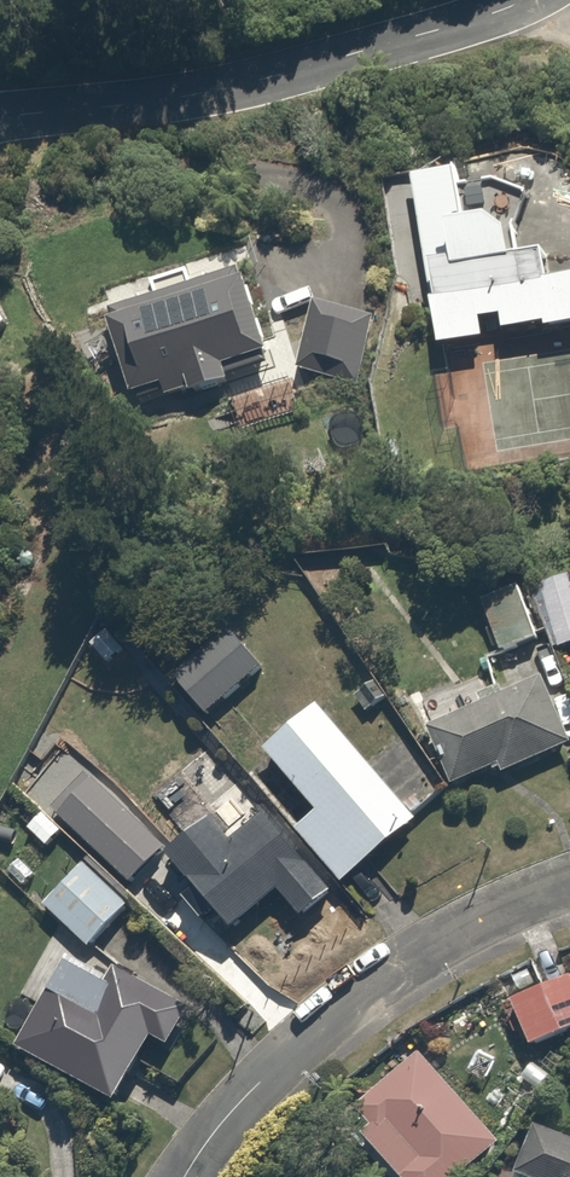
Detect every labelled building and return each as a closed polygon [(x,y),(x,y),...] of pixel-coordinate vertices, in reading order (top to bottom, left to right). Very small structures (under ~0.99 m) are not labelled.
[(500,345),(497,325),(513,322),(515,336),(555,329),(556,337),(569,335),(569,282),(562,283),(558,254),(531,258),(525,219),(474,226),(464,159),(416,166),(444,354),(500,345)] [(241,389),(239,380),(283,366),(256,274),(117,315),(145,407),(199,391),(201,401),(241,389)] [(359,388),(378,322),(319,305),(300,371),(359,388)] [(544,584),(563,651),(569,649),(569,577),(544,584)] [(546,639),(530,585),(486,599),(502,652),(546,639)] [(214,720),(269,665),(230,626),(175,680),(214,720)] [(459,792),(504,772),(507,780),(569,752),(569,721),(551,680),(433,732),(459,792)] [(323,707),(270,752),(325,815),(303,834),(350,887),(424,823),(323,707)] [(168,855),(97,775),(60,808),(131,888),(168,855)] [(288,893),(313,921),(340,896),(247,793),(174,859),(242,935),(288,893)] [(133,909),(86,862),(45,904),(92,951),(133,909)] [(163,1038),(181,1046),(197,1014),(74,956),(27,1054),(132,1104),(163,1038)] [(516,1004),(538,1051),(569,1037),(569,979),(516,1004)] [(428,1050),(351,1113),(403,1176),(481,1176),(511,1152),(428,1050)] [(531,1125),(514,1176),(569,1176),(569,1138),(531,1125)]
